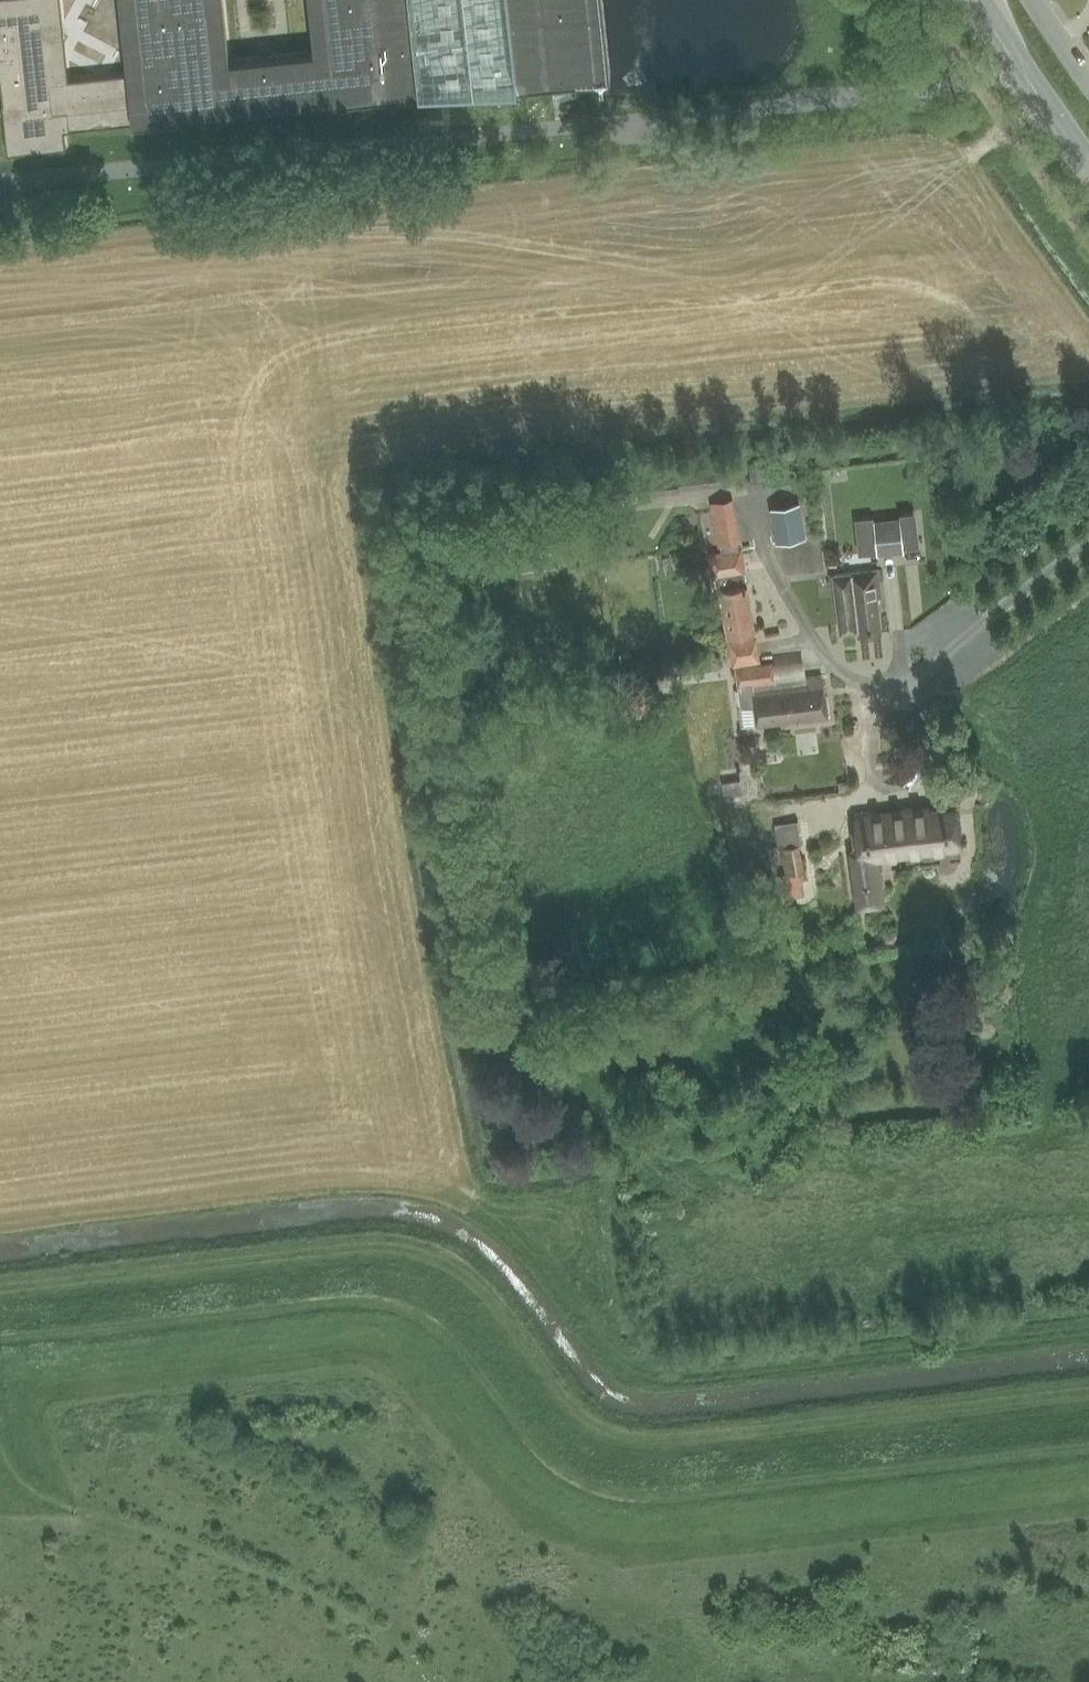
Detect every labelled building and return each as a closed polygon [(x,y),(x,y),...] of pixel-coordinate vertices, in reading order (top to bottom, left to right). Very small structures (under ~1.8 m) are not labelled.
[(4,104),(5,117),(9,153),(66,147),(64,134),(66,134),(437,93),(449,91),(548,80),(570,78),(585,76),(597,75),(611,73),(603,0),(308,0),(314,51),(229,61),(223,0),(119,0),(126,73),(67,79),(59,0),(0,0),(0,71),(4,104)] [(741,543),(734,499),(709,503),(717,547),(741,543)] [(802,504),(770,509),(775,542),(807,537),(802,504)] [(879,556),(906,553),(902,518),(875,521),(879,556)] [(729,638),(755,633),(741,551),(710,556),(714,578),(718,578),(729,638)] [(875,584),(880,583),(878,570),(830,576),(837,636),(859,633),(860,636),(882,633),(875,584)] [(731,660),(760,656),(757,635),(728,639),(731,660)] [(773,663),(736,668),(738,687),(752,685),(757,725),(827,716),(822,676),(805,678),(777,682),(773,663)] [(741,780),(722,783),(724,796),(743,793),(741,780)] [(900,853),(959,845),(954,808),(912,814),(912,809),(870,814),(870,812),(856,814),(860,851),(851,852),(858,907),(883,904),(877,859),(900,855),(900,853)] [(808,880),(802,845),(799,821),(776,825),(780,849),(783,848),(787,875),(792,874),(795,896),(807,894),(805,880),(808,880)]
